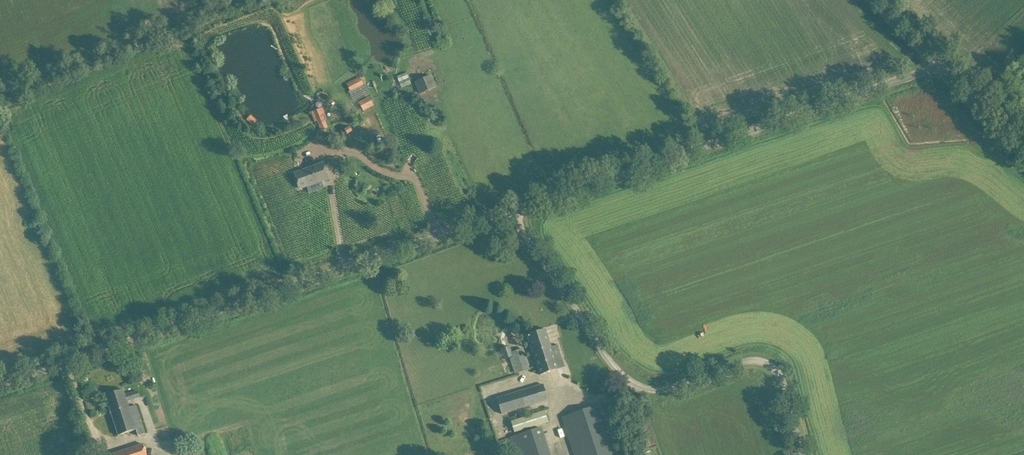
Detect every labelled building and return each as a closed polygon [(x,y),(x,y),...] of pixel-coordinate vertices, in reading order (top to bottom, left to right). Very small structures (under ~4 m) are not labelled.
[(415,82),(420,94),(437,87),(432,75),(415,82)] [(364,85),(360,77),(346,84),(350,92),(364,85)] [(374,106),(369,97),(359,102),(364,111),(374,106)] [(323,108),(311,113),(315,122),(318,121),(322,130),(327,128),(324,119),(327,117),(323,108)] [(328,178),(325,169),(323,163),(303,170),(294,173),(299,188),(308,185),(328,178)] [(551,347),(545,329),(536,332),(527,335),(534,358),(540,375),(556,370),(565,367),(560,352),(558,345),(551,347)] [(510,346),(501,349),(504,359),(513,356),(515,362),(525,359),(522,349),(512,352),(510,346)] [(515,362),(518,372),(528,369),(525,359),(515,362)] [(502,415),(518,410),(548,400),(543,384),(513,395),(497,399),(502,415)] [(125,395),(124,389),(105,395),(108,405),(111,413),(118,435),(136,430),(138,436),(145,433),(136,405),(129,407),(127,401),(140,397),(138,391),(125,395)] [(593,408),(563,417),(575,454),(619,454),(602,404),(593,408)] [(514,432),(548,422),(545,411),(511,421),(514,432)] [(541,428),(511,438),(516,454),(550,454),(541,428)] [(143,444),(113,454),(147,454),(143,444)]
